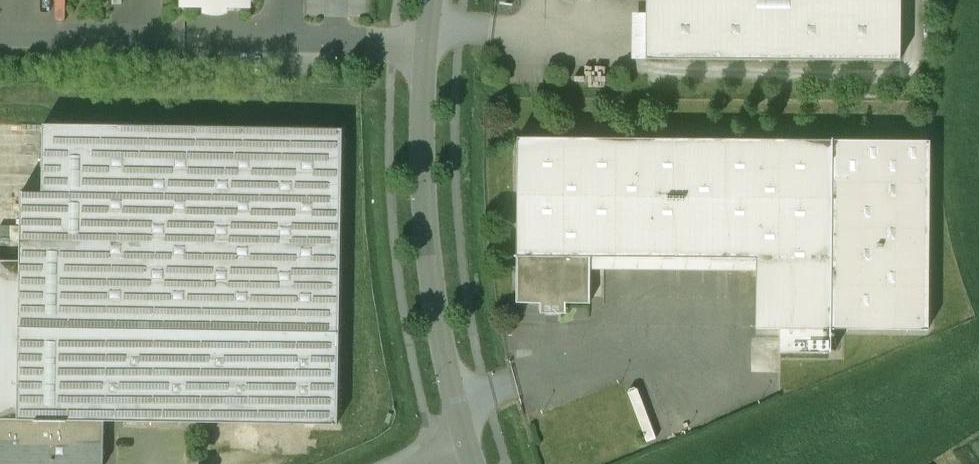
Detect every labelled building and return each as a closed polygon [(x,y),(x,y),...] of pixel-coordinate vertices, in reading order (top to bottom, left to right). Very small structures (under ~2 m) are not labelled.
[(184,7),(247,8),(247,0),(185,0),(184,7)] [(646,59),(900,61),(900,0),(647,0),(646,59)] [(0,261),(0,463),(104,463),(104,422),(337,427),(343,131),(44,125),(43,193),(20,193),(19,261),(0,261)] [(831,329),(928,330),(929,142),(517,140),(516,303),(541,303),(541,313),(566,314),(566,303),(590,303),(590,270),(756,271),(756,328),(780,328),(780,352),(831,352),(831,329)]
